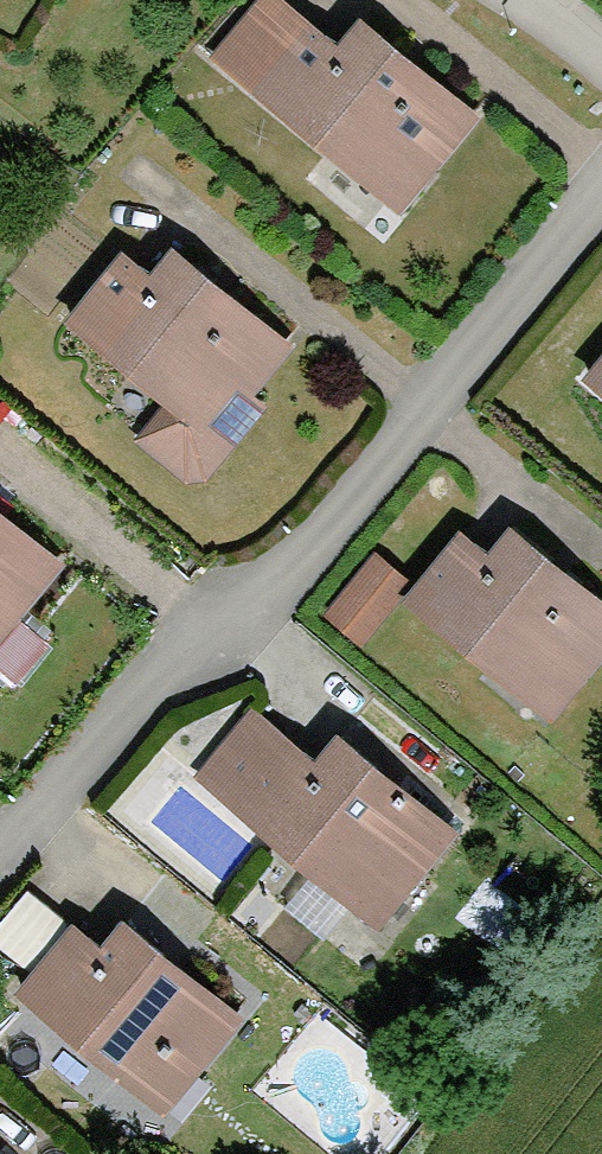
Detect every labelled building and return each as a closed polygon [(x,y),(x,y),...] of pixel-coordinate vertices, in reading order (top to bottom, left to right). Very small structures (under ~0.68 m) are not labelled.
[(219,46),(419,206),(501,104),(380,7),(359,33),(317,0),(255,0),(219,46)] [(138,238),(80,311),(236,435),(317,333),(202,242),(179,270),(138,238)] [(3,651),(81,554),(0,490),(0,649),(3,651)] [(426,588),(565,707),(601,663),(601,570),(533,511),(511,537),(487,517),(426,588)] [(384,540),(329,602),(363,632),(418,571),(384,540)] [(253,686),(195,760),(401,921),(479,822),(359,728),(339,753),(253,686)] [(33,947),(64,903),(35,882),(4,926),(33,947)] [(90,916),(35,981),(184,1106),(266,1009),(152,912),(124,945),(90,916)] [(0,1131),(0,1153),(25,1153),(0,1131)]
